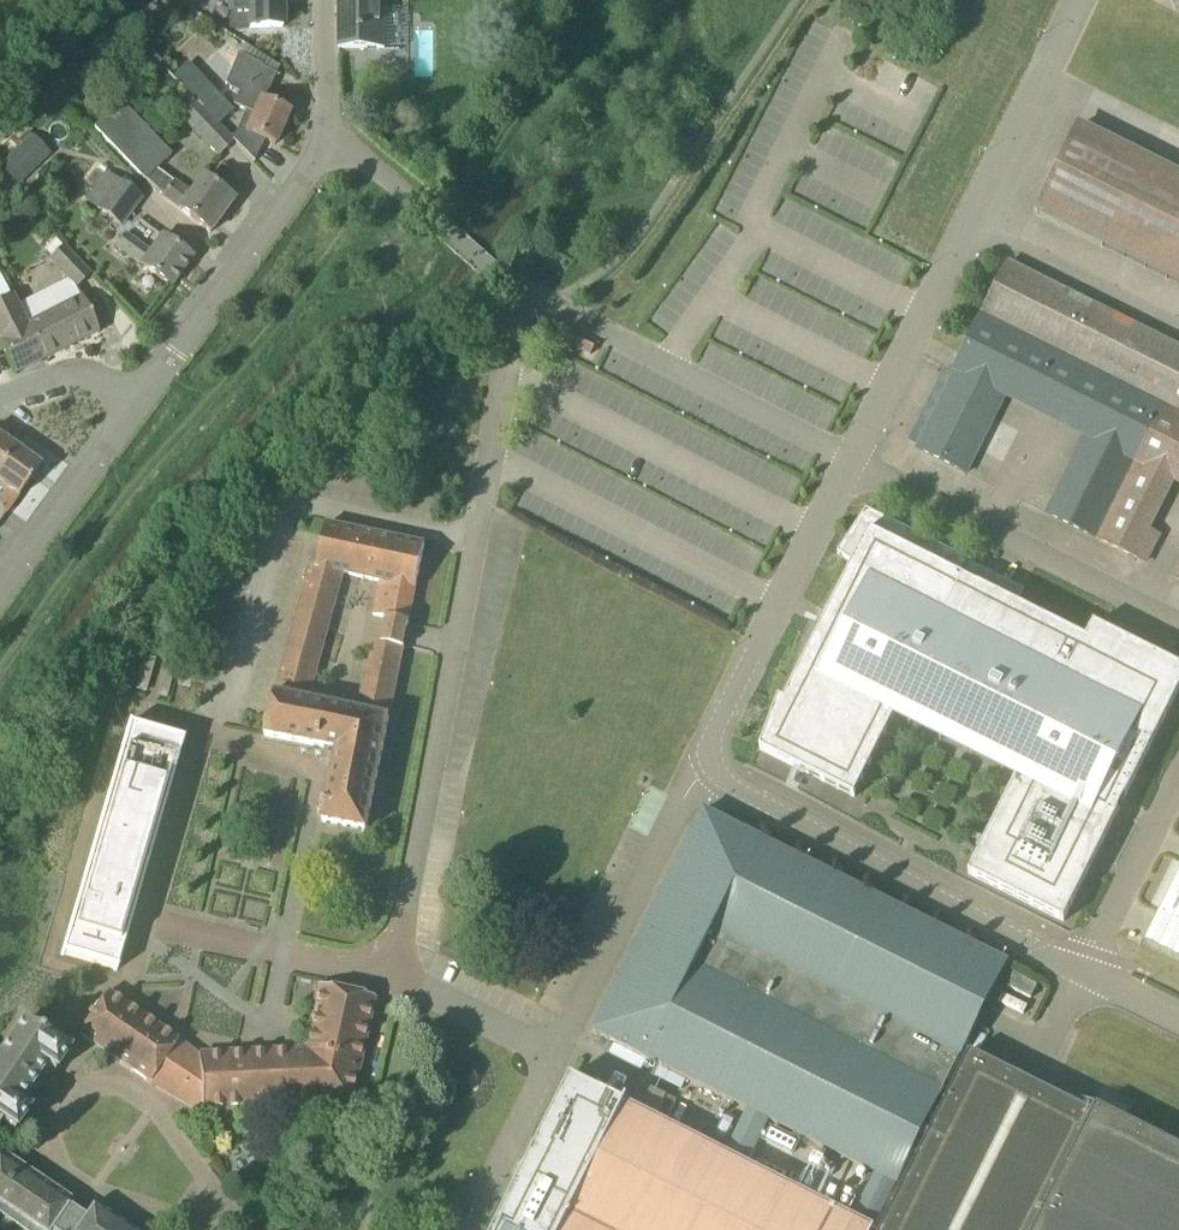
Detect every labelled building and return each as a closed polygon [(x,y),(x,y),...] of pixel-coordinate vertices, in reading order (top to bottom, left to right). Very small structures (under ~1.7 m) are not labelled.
[(282,0),(230,0),(230,27),(247,27),(247,29),(283,28),(282,0)] [(342,49),(385,48),(385,0),(339,0),(339,49),(342,49)] [(246,132),(275,145),(289,114),(263,102),(276,74),(263,68),(263,66),(240,55),(225,87),(238,93),(233,105),(254,114),(246,132)] [(219,126),(232,113),(212,92),(199,105),(219,126)] [(219,157),(234,141),(219,126),(199,105),(196,101),(180,117),(219,157)] [(154,190),(163,198),(210,233),(224,215),(226,216),(232,207),(231,205),(234,201),(202,177),(190,194),(172,181),(170,183),(154,171),(161,164),(170,156),(120,104),(95,128),(154,190)] [(1035,212),(1178,284),(1178,174),(1079,124),(1035,212)] [(25,179),(50,156),(31,137),(7,160),(25,179)] [(121,228),(142,201),(117,182),(96,209),(121,228)] [(150,253),(126,235),(116,247),(171,287),(192,259),(162,237),(150,253)] [(91,275),(64,247),(62,248),(55,241),(45,251),(50,257),(48,259),(77,288),(91,275)] [(536,255),(525,253),(522,265),(523,267),(532,268),(533,267),(536,255)] [(1009,263),(955,371),(957,372),(918,450),(966,474),(1004,398),(1085,439),(1048,514),(1145,563),(1159,535),(1151,530),(1174,484),(1178,486),(1178,348),(1009,263)] [(749,296),(776,310),(786,291),(759,277),(749,296)] [(21,316),(11,295),(0,300),(0,343),(16,375),(43,361),(21,316)] [(99,333),(81,298),(28,324),(24,314),(21,316),(43,361),(99,333)] [(594,349),(583,343),(578,341),(573,350),(589,358),(594,349)] [(14,449),(0,438),(0,468),(14,449)] [(40,467),(14,449),(0,468),(0,523),(40,467)] [(856,797),(904,702),(1027,764),(973,872),(1066,919),(1178,692),(1178,665),(1097,624),(1089,640),(965,578),(973,562),(867,511),(839,554),(854,564),(829,615),(833,617),(828,628),(823,625),(785,702),(779,700),(761,750),(855,798),(856,797)] [(316,573),(342,578),(378,586),(415,594),(425,545),(327,524),(318,566),(316,573)] [(415,594),(378,586),(371,619),(383,622),(378,646),(369,644),(354,716),(308,706),(342,578),(316,573),(318,566),(312,565),(265,736),(338,750),(323,822),(367,830),(415,594)] [(199,744),(145,724),(61,950),(115,970),(199,744)] [(593,1033),(648,1060),(759,838),(705,810),(593,1033)] [(874,1173),(852,1217),(874,1229),(1008,962),(759,838),(648,1060),(747,1109),(725,1153),(747,1165),(769,1121),(874,1173)] [(1143,944),(1178,961),(1178,873),(1143,944)] [(1038,986),(1014,974),(1008,987),(1031,999),(1038,986)] [(305,1049),(198,1056),(198,1110),(202,1112),(349,1105),(362,1047),(374,998),(318,986),(305,1049)] [(198,1110),(198,1056),(107,993),(79,1035),(150,1084),(198,1110)] [(49,1043),(21,1024),(0,1055),(0,1124),(14,1133),(27,1113),(18,1108),(45,1068),(54,1074),(67,1054),(49,1043)] [(1097,1107),(1093,1115),(971,1054),(883,1229),(1178,1229),(1178,1148),(1097,1107)] [(625,1103),(571,1077),(495,1229),(561,1229),(625,1103)] [(642,1089),(634,1107),(665,1123),(674,1105),(642,1089)] [(874,1229),(852,1217),(747,1165),(725,1153),(665,1123),(634,1107),(627,1103),(629,1100),(627,1099),(625,1103),(561,1229),(874,1229)] [(1,1152),(0,1153),(0,1215),(22,1229),(132,1229),(93,1203),(82,1218),(68,1208),(73,1201),(1,1152)]
